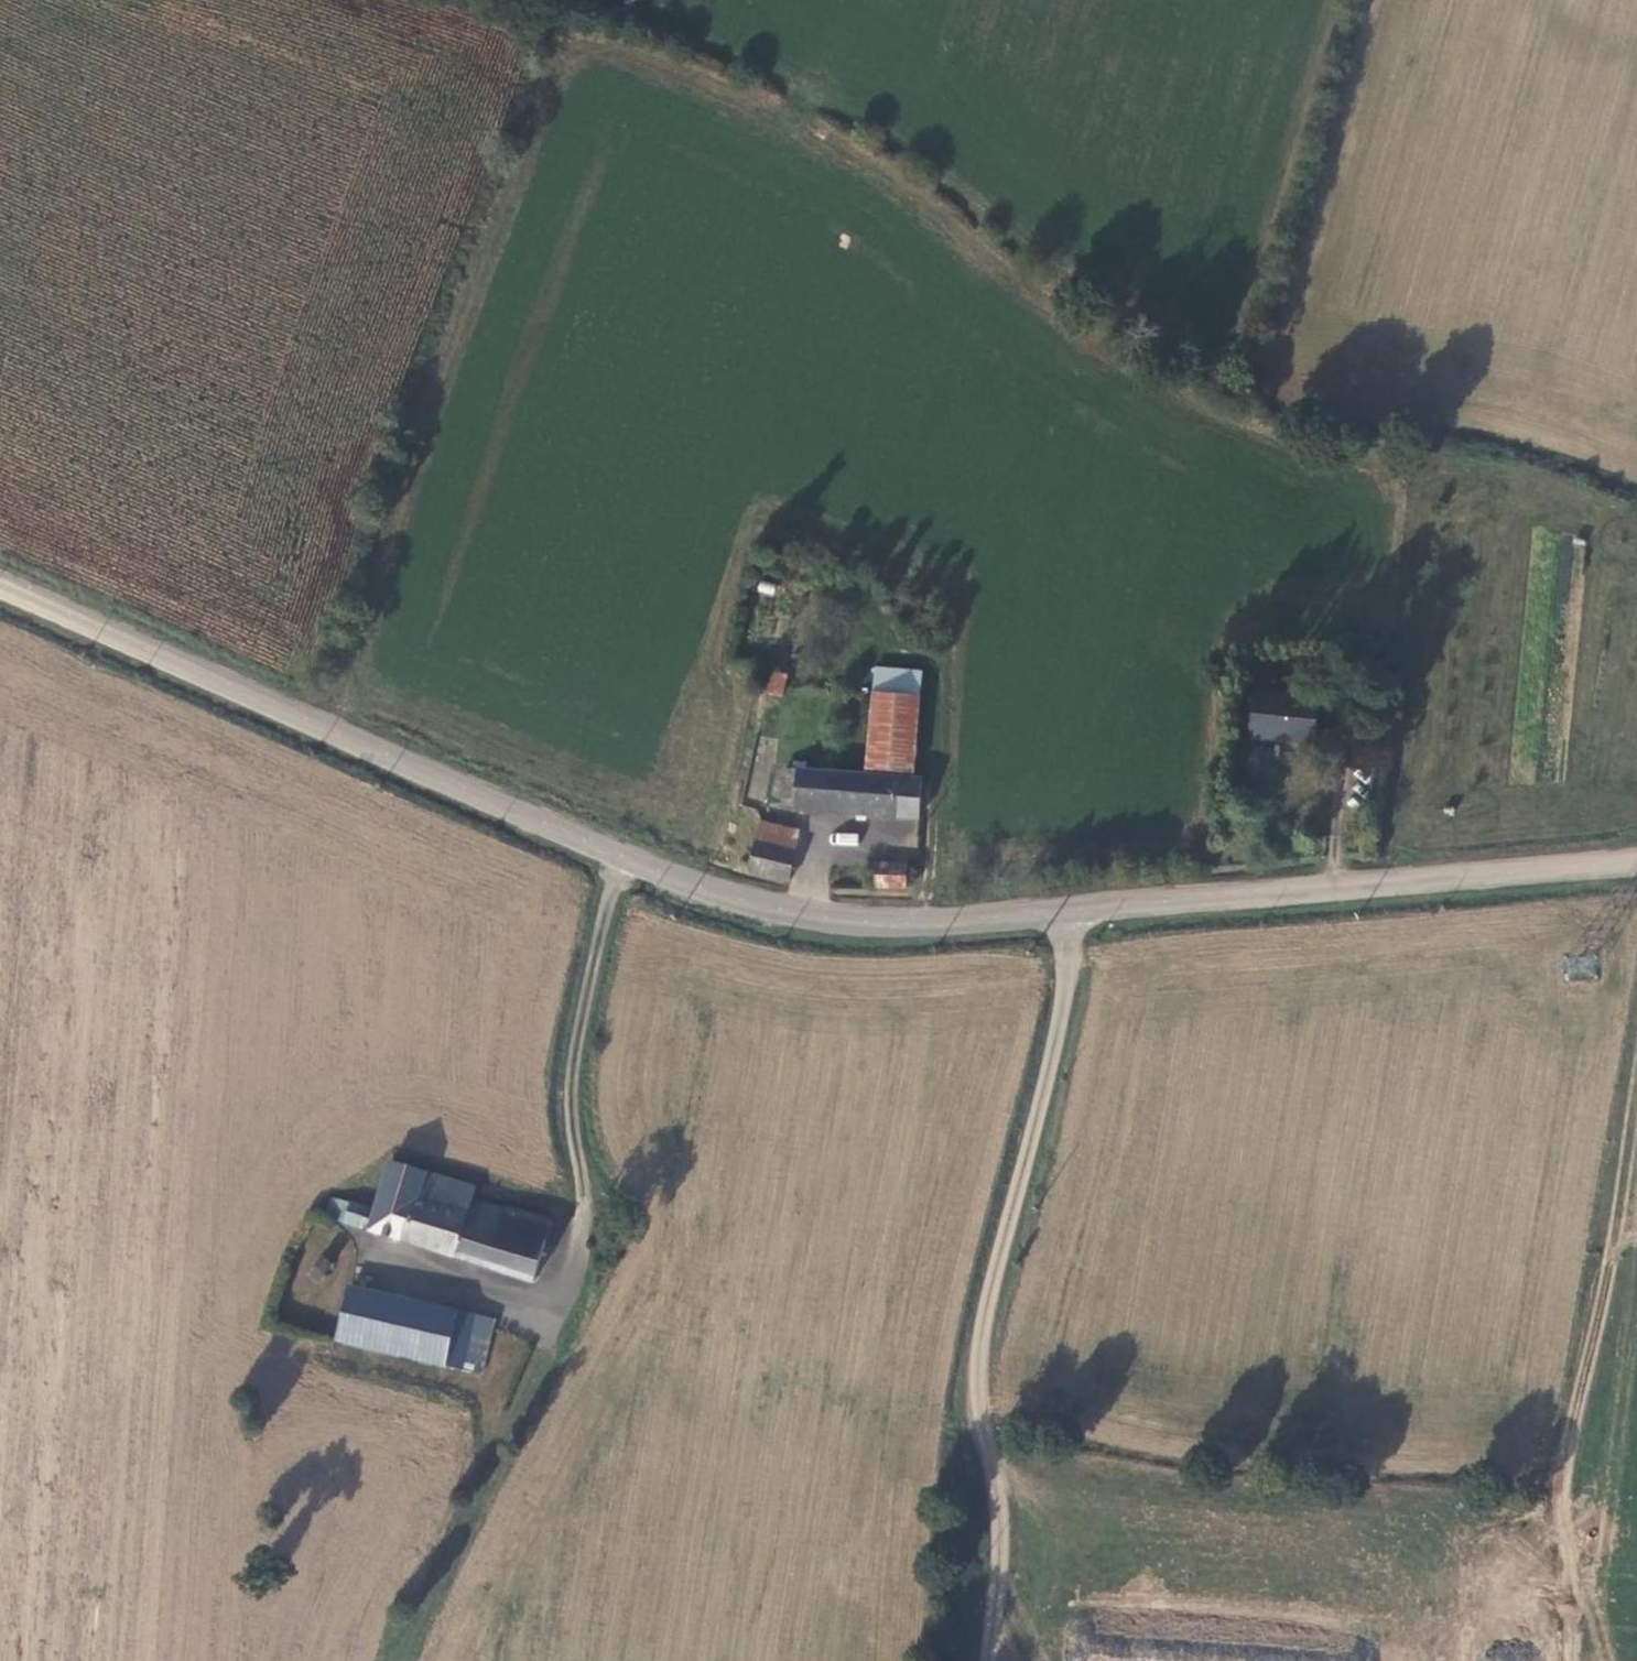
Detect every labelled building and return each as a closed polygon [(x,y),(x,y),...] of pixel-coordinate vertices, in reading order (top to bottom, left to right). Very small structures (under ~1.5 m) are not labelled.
[(769,670),(765,693),(782,696),(787,673),(769,670)] [(880,670),(871,771),(914,775),(922,673),(880,670)] [(1323,706),(1256,702),(1256,742),(1323,746),(1323,706)] [(806,815),(834,817),(837,777),(788,774),(785,800),(799,801),(798,809),(807,809),(806,815)] [(923,783),(837,777),(834,817),(920,822),(923,783)] [(764,825),(758,845),(791,855),(797,836),(764,825)] [(758,845),(748,878),(782,885),(791,855),(758,845)] [(877,889),(904,893),(907,867),(880,864),(877,889)] [(507,1211),(473,1200),(479,1184),(391,1155),(372,1209),(354,1202),(345,1230),(450,1259),(534,1285),(554,1222),(508,1208),(507,1211)] [(324,1223),(345,1230),(354,1202),(332,1195),(324,1223)] [(317,1267),(313,1272),(313,1279),(317,1284),(323,1285),(329,1282),(332,1276),(330,1269),(324,1266),(317,1267)] [(349,1294),(336,1346),(442,1373),(456,1319),(349,1294)] [(456,1319),(442,1373),(462,1379),(475,1323),(456,1319)]
